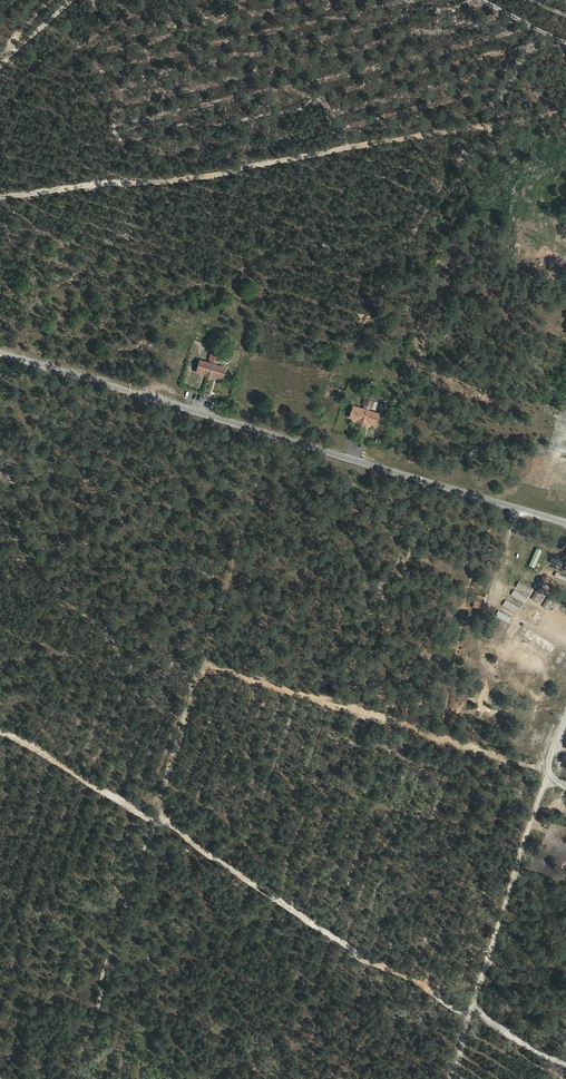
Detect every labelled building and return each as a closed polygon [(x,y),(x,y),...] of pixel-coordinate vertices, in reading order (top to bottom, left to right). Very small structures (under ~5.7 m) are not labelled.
[(225,382),(228,368),(201,361),(197,375),(225,382)] [(378,404),(370,401),(368,408),(376,410),(378,404)] [(378,429),(382,415),(354,405),(349,419),(378,429)] [(537,570),(545,550),(537,546),(528,567),(537,570)] [(565,581),(565,575),(556,571),(554,576),(565,581)] [(519,581),(515,587),(528,595),(532,589),(519,581)] [(538,585),(530,598),(536,601),(544,589),(538,585)] [(514,589),(510,595),(523,604),(527,598),(514,589)] [(542,606),(548,609),(555,596),(548,593),(542,606)] [(481,610),(486,597),(477,594),(472,606),(481,610)] [(558,616),(565,603),(560,599),(552,613),(558,616)] [(505,628),(511,617),(500,612),(495,623),(505,628)] [(516,620),(508,633),(513,636),(521,623),(516,620)] [(537,635),(533,642),(538,645),(542,639),(537,635)] [(550,650),(554,644),(547,641),(544,647),(550,650)] [(561,651),(555,662),(560,664),(565,653),(561,651)]
